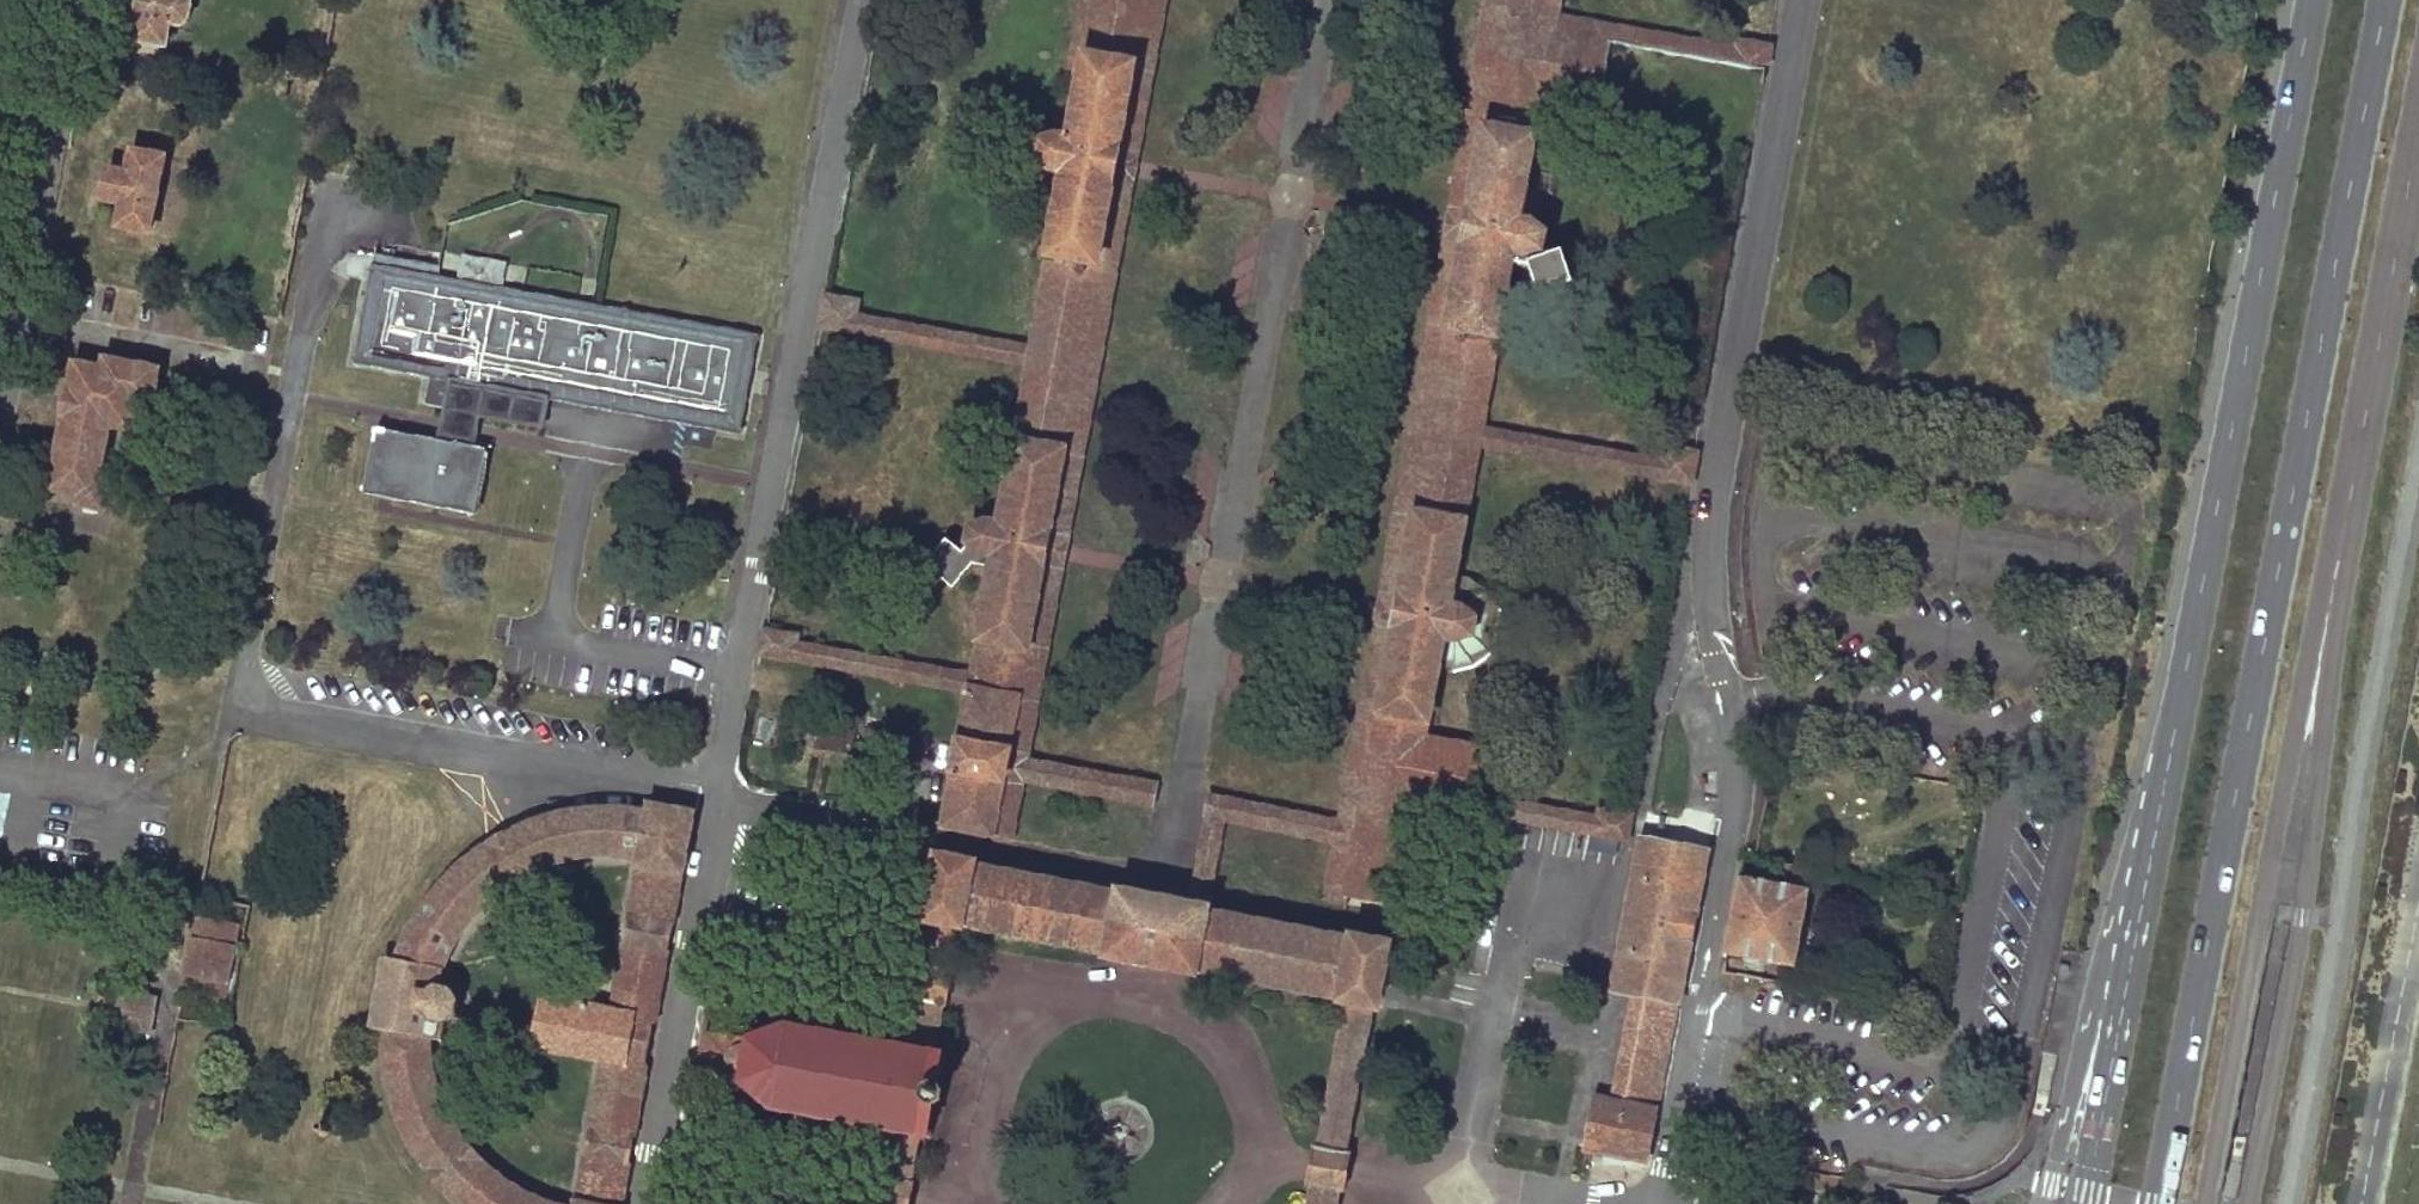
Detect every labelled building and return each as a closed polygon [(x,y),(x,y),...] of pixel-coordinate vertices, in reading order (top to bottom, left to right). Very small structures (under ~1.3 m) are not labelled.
[(132,40),(164,46),(168,24),(179,25),(186,21),(189,0),(139,0),(132,40)] [(1066,76),(1080,79),(1070,142),(1054,140),(1039,144),(1036,160),(1048,170),(1063,173),(1031,348),(1028,364),(998,524),(985,522),(970,528),(967,544),(962,551),(948,538),(926,564),(954,588),(973,564),(990,566),(970,675),(967,690),(942,825),(991,835),(1144,0),(1079,0),(1066,76)] [(991,835),(1010,838),(1021,779),(1024,758),(1164,0),(1144,0),(991,835)] [(1325,898),(1344,901),(1345,894),(1507,0),(1488,0),(1339,821),(1335,841),(1325,898)] [(1345,894),(1393,903),(1412,800),(1474,811),(1477,794),(1486,750),(1423,738),(1442,636),(1456,639),(1471,634),(1473,620),(1462,608),(1447,606),(1477,445),(1479,429),(1510,263),(1528,267),(1537,296),(1572,284),(1561,251),(1544,257),(1540,249),(1543,234),(1530,222),(1517,221),(1539,96),(1596,107),(1608,39),(1552,28),(1555,15),(1557,0),(1507,0),(1345,894)] [(1555,15),(1552,28),(1608,39),(1733,63),(1736,49),(1555,15)] [(1736,49),(1733,63),(1764,69),(1768,46),(1737,41),(1736,49)] [(122,202),(118,226),(149,232),(163,155),(132,150),(128,172),(108,169),(103,198),(122,202)] [(372,253),(370,264),(436,275),(438,264),(372,253)] [(370,264),(353,363),(448,381),(451,367),(642,402),(640,416),(739,433),(758,333),(436,275),(370,264)] [(826,294),(819,325),(852,331),(854,315),(858,300),(826,294)] [(854,315),(852,331),(1028,364),(1031,348),(854,315)] [(64,417),(51,489),(79,495),(78,503),(102,509),(107,482),(98,480),(109,426),(130,430),(136,402),(152,406),(159,367),(104,358),(103,366),(74,361),(69,388),(67,388),(62,417),(64,417)] [(451,367),(448,381),(482,387),(640,416),(642,402),(451,367)] [(448,381),(437,440),(472,445),(482,387),(448,381)] [(373,427),(362,493),(475,515),(487,448),(472,445),(437,440),(373,427)] [(1479,429),(1477,445),(1658,476),(1660,460),(1479,429)] [(795,643),(792,657),(967,690),(970,675),(795,643)] [(1024,758),(1021,779),(1135,801),(1124,859),(1142,862),(1156,783),(1024,758)] [(1477,794),(1474,811),(1595,833),(1599,816),(1477,794)] [(1210,795),(1191,905),(1207,908),(1224,818),(1335,841),(1339,821),(1210,795)] [(420,1157),(424,1164),(434,1177),(445,1190),(459,1203),(559,1203),(548,1201),(533,1194),(515,1184),(503,1176),(488,1165),(477,1155),(465,1142),(459,1132),(449,1115),(442,1101),(435,1084),(431,1070),(430,1055),(428,1048),(429,1038),(442,1041),(445,1020),(457,1015),(459,998),(451,988),(455,969),(442,967),(449,953),(455,939),(465,926),(473,916),(485,904),(495,895),(510,884),(521,877),(533,870),(547,865),(567,859),(587,855),(601,854),(618,854),(607,915),(627,919),(671,927),(693,815),(609,799),(556,805),(504,826),(458,850),(423,892),(388,952),(373,1032),(381,1083),(400,1134),(420,1157)] [(1599,816),(1595,833),(1625,839),(1630,815),(1600,810),(1599,816)] [(1594,1096),(1585,1145),(1646,1157),(1657,1108),(1653,1107),(1675,1002),(1677,1002),(1705,851),(1643,839),(1614,990),(1633,993),(1613,1099),(1594,1096)] [(937,857),(928,901),(1379,984),(1387,944),(1351,937),(1350,941),(1206,914),(1207,908),(1191,905),(1119,891),(1118,897),(971,868),(973,864),(937,857)] [(1739,878),(1726,952),(1795,964),(1808,891),(1805,890),(1808,869),(1781,865),(1777,886),(1739,878)] [(908,1048),(933,1052),(943,1001),(945,1001),(951,972),(947,971),(956,926),(960,927),(961,922),(1108,949),(1107,954),(1195,971),(1195,967),(1341,994),(1339,1000),(1347,1002),(1320,1148),(1317,1148),(1310,1183),(1313,1183),(1310,1203),(1334,1203),(1337,1187),(1342,1188),(1348,1154),(1343,1153),(1371,1005),(1375,1006),(1379,984),(928,901),(925,920),(931,921),(922,967),(920,966),(915,996),(917,997),(908,1048)] [(196,917),(181,995),(224,1002),(237,925),(196,917)] [(627,919),(624,939),(667,947),(671,927),(627,919)] [(529,1057),(517,1121),(589,1133),(631,1141),(667,947),(624,939),(604,935),(594,989),(615,994),(612,1009),(573,1003),(577,986),(544,980),(542,997),(474,984),(464,1032),(525,1043),(522,1056),(529,1057)] [(116,989),(108,1025),(131,1029),(137,994),(116,989)] [(137,994),(131,1029),(148,1032),(154,997),(137,994)] [(706,1033),(699,1072),(740,1079),(770,1106),(893,1128),(917,1132),(927,1134),(942,1053),(933,1052),(908,1048),(786,1026),(747,1040),(706,1033)] [(912,1184),(908,1183),(917,1132),(893,1128),(884,1179),(881,1178),(876,1203),(908,1203),(912,1184)] [(589,1133),(585,1151),(628,1160),(631,1141),(589,1133)] [(628,1160),(585,1151),(575,1203),(620,1203),(628,1160)]
